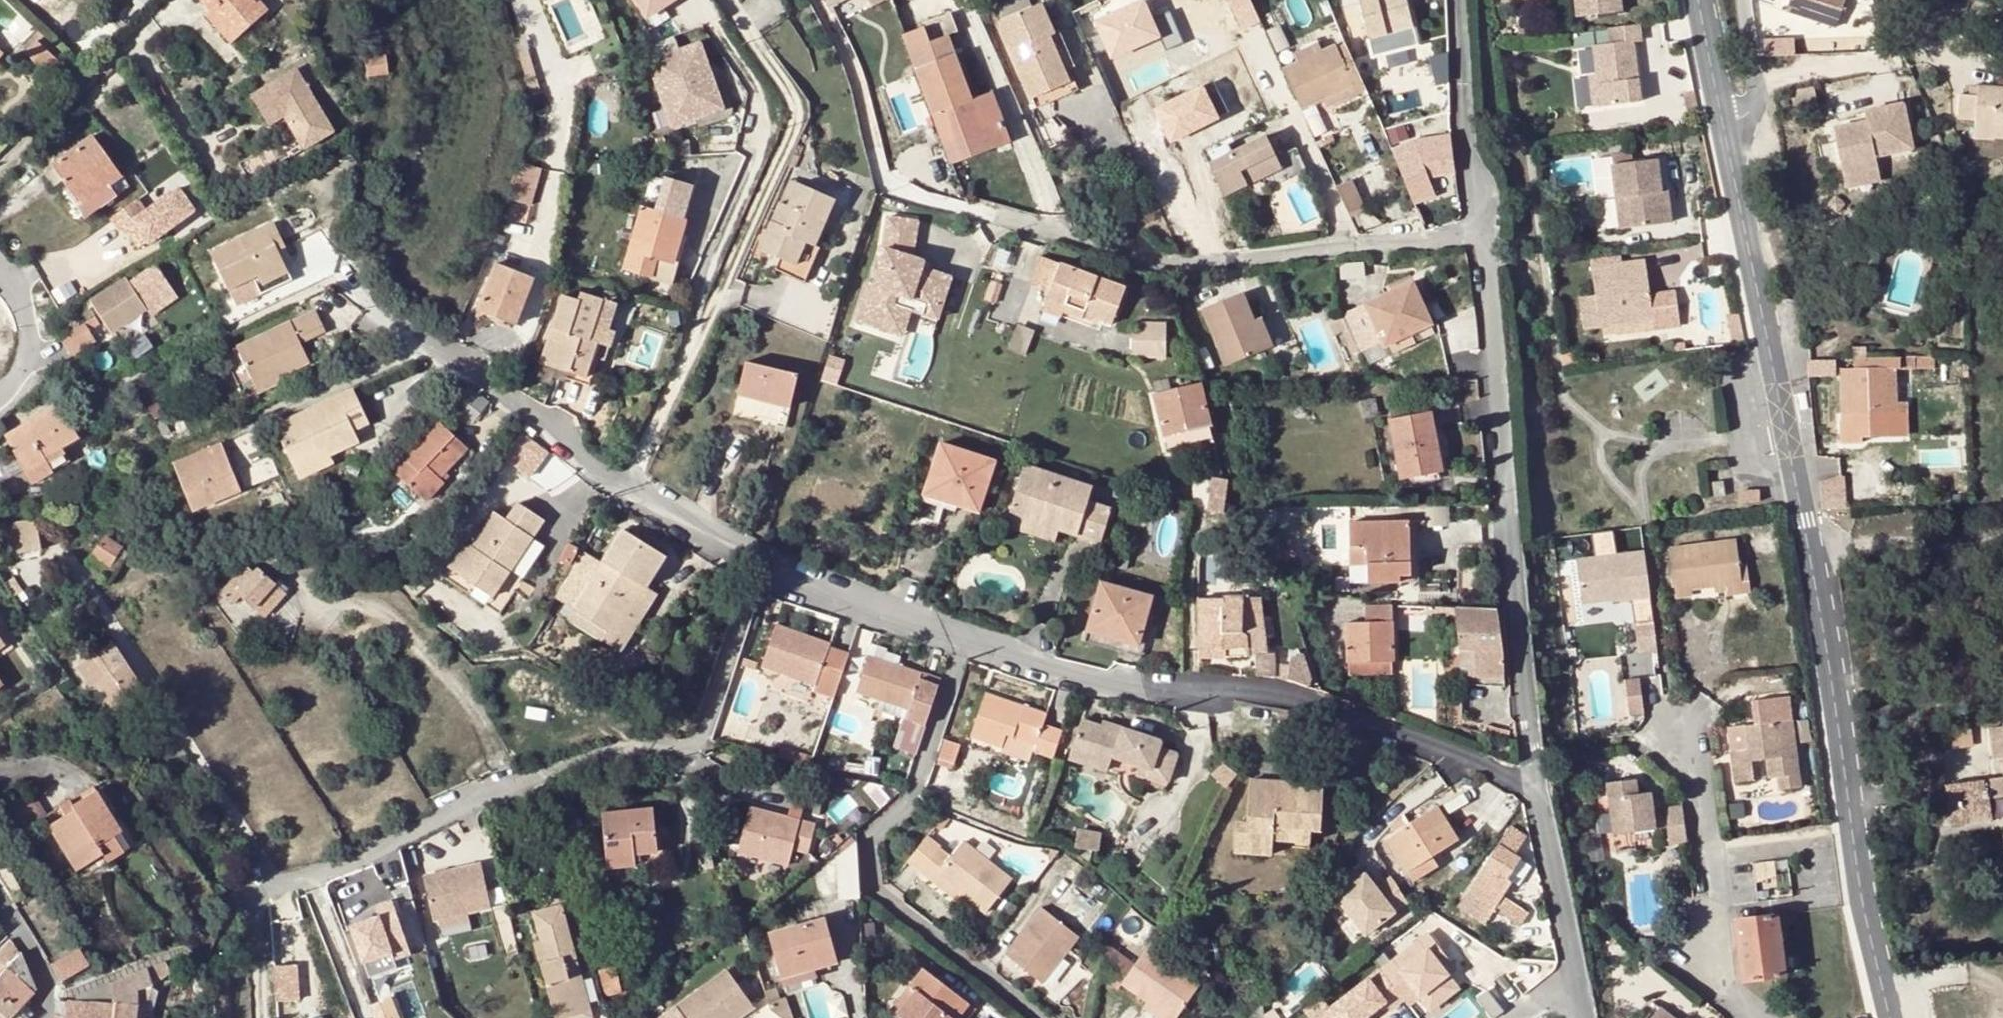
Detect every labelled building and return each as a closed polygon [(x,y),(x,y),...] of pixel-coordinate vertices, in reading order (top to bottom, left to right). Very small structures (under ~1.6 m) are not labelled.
[(211,11),(206,16),(232,44),(268,11),(259,0),(201,0),(211,11)] [(646,15),(670,0),(636,0),(646,15)] [(870,6),(874,16),(893,8),(892,8),(889,0),(885,0),(870,6)] [(1239,26),(1258,21),(1254,0),(1233,0),(1239,26)] [(1368,39),(1395,33),(1412,29),(1405,0),(1399,0),(1359,0),(1368,39)] [(1576,11),(1621,5),(1620,0),(1574,0),(1576,11)] [(1784,10),(1836,26),(1843,0),(1788,0),(1784,10)] [(1049,36),(1053,34),(1041,5),(1010,18),(1043,92),(1069,81),(1049,36)] [(929,19),(933,36),(958,31),(955,13),(929,19)] [(998,24),(1031,97),(1043,92),(1010,18),(998,24)] [(1594,69),(1598,101),(1637,97),(1630,37),(1639,35),(1637,19),(1607,23),(1609,39),(1592,41),(1594,69)] [(913,62),(950,162),(1009,140),(1001,121),(980,128),(969,100),(946,37),(929,43),(923,28),(903,35),(913,62)] [(1414,41),(1412,29),(1395,33),(1397,39),(1398,44),(1414,41)] [(1069,81),(1072,79),(1078,76),(1058,31),(1053,34),(1049,36),(1069,81)] [(1397,39),(1395,33),(1368,39),(1370,45),(1397,39)] [(59,63),(37,42),(28,53),(49,73),(59,63)] [(708,102),(718,99),(698,42),(648,61),(671,126),(712,111),(708,102)] [(381,43),(371,44),(372,56),(364,57),(367,75),(385,74),(381,43)] [(1334,45),(1283,68),(1289,81),(1300,105),(1301,109),(1324,98),(1352,85),(1334,45)] [(296,67),(252,95),(270,123),(285,114),(289,111),(294,117),(289,120),(306,146),(335,128),(296,67)] [(1589,102),(1598,101),(1594,69),(1585,70),(1589,102)] [(1043,92),(1047,102),(1076,89),(1072,79),(1069,81),(1043,92)] [(1358,98),(1352,85),(1324,98),(1329,110),(1358,98)] [(1970,85),(1970,95),(1978,96),(1978,86),(1970,85)] [(1978,86),(1978,96),(1970,95),(1960,95),(1958,119),(1976,120),(1975,125),(1995,126),(1994,138),(2002,139),(2002,88),(1978,86)] [(1043,92),(1031,97),(1035,107),(1047,102),(1043,92)] [(980,128),(1001,121),(991,93),(969,100),(980,128)] [(721,107),(718,99),(708,102),(712,111),(721,107)] [(1903,105),(1865,110),(1867,122),(1859,123),(1833,128),(1842,175),(1875,169),(1873,156),(1911,150),(1903,105)] [(1857,112),(1859,123),(1867,122),(1865,110),(1857,112)] [(289,111),(285,114),(289,120),(294,117),(289,111)] [(1408,123),(1390,127),(1394,144),(1413,139),(1408,123)] [(1995,126),(1975,125),(1975,136),(1994,138),(1995,126)] [(1266,135),(1259,139),(1273,171),(1281,167),(1277,157),(1266,135)] [(1238,148),(1232,136),(1225,139),(1231,152),(1238,148)] [(93,138),(55,164),(82,205),(78,207),(87,218),(117,197),(111,187),(122,179),(93,138)] [(1273,171),(1259,139),(1238,148),(1231,152),(1225,139),(1203,149),(1224,195),(1273,171)] [(271,145),(241,164),(252,180),(281,162),(271,145)] [(1297,148),(1277,157),(1281,167),(1288,181),(1308,171),(1297,148)] [(792,153),(786,165),(794,168),(799,157),(792,153)] [(1627,195),(1630,224),(1671,220),(1667,190),(1658,191),(1655,161),(1612,166),(1615,196),(1627,195)] [(1425,205),(1414,207),(1422,225),(1451,218),(1443,197),(1445,196),(1435,163),(1410,170),(1418,200),(1424,200),(1425,205)] [(1875,169),(1842,175),(1844,187),(1878,181),(1875,169)] [(671,179),(653,173),(625,269),(672,284),(679,263),(675,262),(689,218),(685,216),(698,172),(673,172),(671,179)] [(537,182),(513,174),(506,197),(521,202),(530,205),(537,182)] [(129,189),(122,179),(111,187),(117,197),(129,189)] [(1337,187),(1349,215),(1363,208),(1350,180),(1337,187)] [(835,199),(797,183),(786,206),(779,203),(775,212),(782,215),(778,223),(771,221),(759,248),(780,258),(796,265),(806,243),(813,246),(835,199)] [(197,211),(181,188),(148,212),(139,200),(114,218),(123,230),(127,227),(136,221),(150,242),(152,244),(197,211)] [(1627,195),(1615,196),(1619,226),(1630,224),(1627,195)] [(775,212),(771,221),(778,223),(782,215),(775,212)] [(923,306),(934,273),(919,269),(908,265),(909,258),(915,222),(884,217),(880,248),(882,249),(870,287),(865,285),(853,322),(883,331),(894,296),(923,306)] [(136,221),(127,227),(142,247),(150,242),(136,221)] [(274,224),(268,227),(279,251),(285,248),(274,224)] [(268,227),(213,252),(229,289),(237,305),(262,293),(292,280),(279,251),(268,227)] [(796,265),(780,258),(776,268),(805,281),(819,249),(813,246),(806,243),(796,265)] [(184,260),(177,247),(146,268),(153,280),(184,260)] [(1122,287),(1038,257),(1028,283),(1049,291),(1042,311),(1060,318),(1062,311),(1091,321),(1092,317),(1109,323),(1122,287)] [(921,262),(909,258),(908,265),(919,269),(921,262)] [(1646,258),(1590,264),(1593,293),(1577,294),(1581,326),(1603,324),(1615,323),(1614,313),(1653,310),(1654,317),(1680,314),(1677,289),(1660,292),(1660,296),(1651,296),(1651,293),(1646,258)] [(516,261),(513,270),(525,275),(528,266),(516,261)] [(478,308),(487,312),(515,324),(534,279),(525,275),(513,270),(502,265),(497,264),(478,308)] [(949,278),(934,273),(923,306),(894,296),(883,331),(899,337),(908,311),(935,320),(949,278)] [(127,279),(92,302),(112,333),(146,311),(127,279)] [(1385,347),(1408,335),(1432,325),(1412,282),(1341,315),(1347,330),(1359,353),(1381,341),(1385,347)] [(592,287),(589,295),(602,299),(604,291),(592,287)] [(1224,361),(1261,342),(1247,316),(1232,288),(1196,307),(1224,361)] [(563,295),(542,362),(585,375),(595,342),(590,340),(602,299),(589,295),(581,293),(579,300),(563,295)] [(585,375),(542,362),(540,370),(589,385),(601,344),(609,346),(614,330),(607,328),(614,303),(602,299),(590,340),(595,342),(585,375)] [(273,371),(277,377),(309,363),(300,342),(326,329),(318,310),(239,347),(253,380),(273,371)] [(1614,313),(1615,323),(1616,329),(1616,331),(1655,326),(1654,317),(1653,310),(1614,313)] [(1247,316),(1261,342),(1269,338),(1255,312),(1247,316)] [(1347,330),(1341,315),(1329,321),(1335,335),(1340,333),(1347,330)] [(93,317),(63,337),(74,356),(96,342),(90,332),(99,326),(93,317)] [(1144,323),(1142,335),(1161,338),(1162,327),(1144,323)] [(1615,323),(1603,324),(1604,331),(1616,329),(1615,323)] [(1347,330),(1340,333),(1351,356),(1359,353),(1347,330)] [(1170,339),(1161,338),(1142,335),(1136,334),(1134,346),(1169,351),(1170,339)] [(1744,334),(1732,337),(1733,344),(1746,342),(1744,334)] [(1412,344),(1408,335),(1385,347),(1388,355),(1412,344)] [(1935,367),(1935,357),(1915,358),(1915,368),(1935,367)] [(1915,368),(1915,358),(1854,359),(1854,370),(1843,370),(1846,421),(1843,421),(1844,444),(1862,443),(1862,437),(1889,437),(1889,413),(1896,414),(1894,399),(1906,398),(1905,384),(1895,384),(1893,384),(1892,388),(1883,388),(1883,369),(1894,369),(1915,368)] [(1835,360),(1810,361),(1810,376),(1835,376),(1835,360)] [(795,376),(746,364),(739,396),(788,408),(795,376)] [(1893,384),(1895,384),(1894,369),(1883,369),(1883,388),(1892,388),(1893,384)] [(273,371),(253,380),(257,387),(277,377),(273,371)] [(1155,395),(1162,423),(1207,414),(1202,392),(1200,386),(1155,395)] [(466,387),(451,406),(472,423),(487,404),(466,387)] [(354,390),(276,425),(300,478),(334,463),(331,456),(359,442),(354,431),(369,424),(354,390)] [(1374,398),(1361,400),(1364,416),(1377,414),(1374,398)] [(46,458),(63,448),(79,439),(59,405),(8,435),(34,483),(68,463),(65,456),(49,464),(46,458)] [(1431,412),(1388,419),(1399,478),(1442,471),(1431,412)] [(1207,414),(1162,423),(1165,436),(1179,433),(1209,426),(1207,414)] [(439,479),(445,472),(466,449),(436,420),(391,468),(426,501),(443,482),(439,479)] [(527,424),(522,430),(532,438),(537,432),(527,424)] [(1217,428),(1168,435),(1169,445),(1218,437),(1217,428)] [(222,443),(174,463),(190,499),(210,490),(215,501),(243,489),(222,443)] [(994,462),(940,444),(924,494),(978,511),(994,462)] [(67,455),(63,448),(46,458),(49,464),(65,456),(67,455)] [(1025,467),(1008,518),(1027,525),(1031,516),(1043,519),(1041,524),(1057,529),(1097,542),(1108,509),(1085,501),(1089,488),(1025,467)] [(439,479),(443,482),(449,476),(445,472),(439,479)] [(1721,479),(1711,480),(1713,496),(1723,495),(1721,479)] [(1210,485),(1207,510),(1221,512),(1226,488),(1210,485)] [(1759,488),(1738,491),(1739,503),(1761,500),(1759,488)] [(195,510),(215,501),(210,490),(190,499),(195,510)] [(467,543),(449,569),(493,597),(543,520),(517,502),(505,520),(494,513),(472,546),(467,543)] [(1027,525),(1008,518),(1006,526),(1053,541),(1057,529),(1041,524),(1043,519),(1031,516),(1027,525)] [(14,526),(19,550),(19,552),(40,549),(35,519),(14,522),(14,526)] [(1409,522),(1350,522),(1350,546),(1368,546),(1368,565),(1367,582),(1398,582),(1398,575),(1410,575),(1409,522)] [(19,550),(14,526),(0,528),(0,546),(1,553),(19,550)] [(640,585),(646,588),(664,558),(621,530),(601,563),(585,589),(572,608),(572,609),(574,610),(618,638),(637,605),(630,600),(640,585)] [(118,548),(105,539),(95,555),(108,564),(118,548)] [(1691,586),(1714,583),(1740,580),(1735,539),(1669,547),(1675,595),(1691,593),(1691,586)] [(1368,546),(1350,546),(1350,565),(1368,565),(1368,546)] [(1650,595),(1644,549),(1577,556),(1580,598),(1611,595),(1611,599),(1650,595)] [(556,598),(572,608),(585,589),(601,563),(584,552),(556,598)] [(241,595),(255,608),(276,585),(258,568),(253,572),(246,565),(220,593),(232,605),(241,595)] [(15,579),(7,584),(15,595),(22,591),(15,579)] [(1740,580),(1714,583),(1715,590),(1726,589),(1727,591),(1748,588),(1748,579),(1740,580)] [(1151,598),(1100,583),(1086,632),(1137,646),(1151,598)] [(286,594),(276,585),(255,608),(264,617),(286,594)] [(657,595),(646,588),(640,585),(630,600),(637,605),(618,638),(574,610),(568,619),(621,652),(657,595)] [(1611,595),(1580,598),(1582,611),(1612,608),(1611,599),(1611,595)] [(1198,599),(1198,649),(1222,649),(1222,657),(1242,657),(1243,666),(1254,667),(1254,674),(1273,675),(1272,652),(1264,651),(1257,601),(1198,599)] [(1496,608),(1454,606),(1460,650),(1474,651),(1476,675),(1504,677),(1501,643),(1496,608)] [(1392,609),(1366,609),(1366,624),(1347,624),(1348,660),(1392,661),(1392,609)] [(1657,648),(1652,617),(1633,621),(1638,650),(1657,648)] [(829,708),(848,653),(829,647),(830,643),(775,624),(761,665),(788,674),(785,682),(814,692),(811,702),(829,708)] [(1137,646),(1086,632),(1083,642),(1135,656),(1137,646)] [(113,645),(77,667),(91,688),(95,685),(115,715),(131,705),(125,696),(141,686),(113,645)] [(921,674),(869,656),(856,694),(908,711),(896,746),(915,752),(936,686),(918,680),(921,674)] [(1392,661),(1348,660),(1348,675),(1392,674),(1392,661)] [(939,680),(921,674),(918,680),(936,686),(939,680)] [(1638,676),(1623,678),(1625,694),(1640,693),(1638,676)] [(782,691),(811,702),(814,692),(785,682),(782,691)] [(125,696),(131,705),(138,715),(153,705),(141,686),(125,696)] [(1036,746),(1033,752),(1052,759),(1062,730),(1044,724),(1047,714),(986,693),(971,737),(1001,747),(1003,743),(1005,735),(1036,746)] [(1642,711),(1640,693),(1625,694),(1627,713),(1642,711)] [(1764,724),(1745,725),(1749,751),(1739,752),(1740,760),(1731,760),(1734,783),(1753,781),(1752,761),(1766,760),(1769,778),(1778,778),(1780,790),(1799,788),(1791,703),(1763,706),(1764,724)] [(1102,727),(1083,721),(1073,749),(1094,756),(1096,751),(1148,769),(1147,775),(1156,779),(1157,741),(1103,722),(1102,727)] [(1737,752),(1739,752),(1749,751),(1745,725),(1734,726),(1737,752)] [(2002,760),(2002,729),(1993,730),(1996,761),(2002,760)] [(1003,743),(1033,752),(1036,746),(1005,735),(1003,743)] [(1163,743),(1157,741),(1156,779),(1169,784),(1179,755),(1161,748),(1163,743)] [(1155,788),(1156,779),(1147,775),(1148,769),(1096,751),(1094,756),(1073,749),(1070,758),(1155,788)] [(1730,753),(1731,760),(1740,760),(1739,752),(1737,752),(1730,753)] [(1234,774),(1224,766),(1213,775),(1226,787),(1234,774)] [(1984,781),(1986,797),(2002,795),(2002,779),(1984,781)] [(1271,855),(1272,841),(1273,830),(1309,831),(1319,832),(1321,804),(1322,785),(1250,780),(1248,823),(1236,822),(1235,852),(1271,855)] [(1984,781),(1945,785),(1951,826),(1966,824),(1965,817),(1988,815),(1986,797),(1984,781)] [(1635,782),(1607,786),(1613,838),(1655,833),(1650,795),(1637,796),(1635,782)] [(99,846),(120,832),(97,792),(75,805),(73,806),(76,811),(66,817),(51,826),(78,870),(104,854),(99,846)] [(30,796),(16,803),(33,834),(46,825),(30,796)] [(60,806),(66,817),(76,811),(73,806),(75,805),(71,799),(60,806)] [(749,805),(737,850),(788,862),(792,846),(807,850),(815,821),(749,805)] [(654,807),(602,812),(608,868),(635,865),(634,855),(658,853),(654,807)] [(1384,839),(1406,873),(1432,857),(1458,840),(1437,807),(1409,823),(1402,813),(1389,825),(1394,833),(1384,839)] [(1669,845),(1687,843),(1682,808),(1665,809),(1669,845)] [(1965,817),(1966,824),(1988,822),(1988,815),(1965,817)] [(1511,826),(1499,845),(1515,855),(1527,836),(1511,826)] [(1273,830),(1272,841),(1308,843),(1309,831),(1273,830)] [(130,848),(120,832),(99,846),(104,854),(108,861),(130,848)] [(940,843),(926,833),(907,859),(920,869),(927,859),(940,868),(937,872),(962,892),(985,910),(1010,877),(962,840),(949,856),(937,846),(940,843)] [(1082,850),(1098,861),(1110,845),(1093,834),(1082,850)] [(1343,891),(1353,882),(1374,860),(1370,855),(1376,849),(1366,838),(1329,876),(1343,891)] [(859,893),(855,841),(838,855),(840,898),(859,897),(859,893)] [(1515,855),(1499,845),(1459,906),(1484,922),(1493,909),(1502,895),(1512,881),(1508,879),(1521,859),(1515,855)] [(634,855),(635,865),(665,862),(664,852),(658,853),(634,855)] [(1432,857),(1406,873),(1411,881),(1437,866),(1432,857)] [(927,859),(920,869),(958,898),(962,892),(937,872),(940,868),(927,859)] [(1508,879),(1512,881),(1518,885),(1531,865),(1521,859),(1508,879)] [(491,906),(480,862),(424,877),(427,893),(434,920),(439,919),(468,912),(491,906)] [(1353,882),(1343,891),(1350,898),(1359,888),(1353,882)] [(1528,913),(1502,895),(1493,909),(1520,926),(1528,913)] [(365,963),(414,945),(396,896),(378,902),(382,911),(350,922),(365,963)] [(578,965),(561,904),(533,912),(541,940),(536,942),(556,1017),(565,1017),(583,1013),(574,976),(567,978),(564,968),(578,965)] [(1056,916),(1040,905),(1004,953),(1042,982),(1070,944),(1078,933),(1056,916)] [(470,921),(468,912),(439,919),(441,928),(470,921)] [(781,978),(815,968),(838,962),(825,916),(768,933),(781,978)] [(1776,917),(1736,921),(1743,980),(1783,976),(1776,917)] [(1433,1007),(1468,985),(1434,932),(1312,1011),(1316,1017),(1336,1017),(1339,1016),(1341,1017),(1377,1017),(1422,989),(1433,1007)] [(1099,976),(1116,989),(1120,983),(1149,1002),(1163,1012),(1173,1017),(1175,1017),(1192,992),(1199,982),(1168,961),(1159,955),(1148,970),(1135,961),(1127,956),(1129,953),(1106,936),(1102,958),(1099,976)] [(36,990),(29,975),(13,939),(0,953),(0,962),(6,968),(0,976),(0,994),(26,1017),(29,1017),(32,1015),(33,1012),(23,1002),(36,990)] [(1145,946),(1135,961),(1148,970),(1159,955),(1145,946)] [(80,950),(53,965),(62,980),(89,966),(80,950)] [(77,996),(77,1003),(113,1005),(139,1007),(139,991),(151,987),(168,969),(163,962),(124,977),(77,996)] [(565,1017),(592,1017),(578,965),(564,968),(567,978),(574,976),(583,1013),(565,1017)] [(615,965),(601,969),(606,992),(621,989),(615,965)] [(755,1003),(728,967),(677,1005),(688,1017),(736,1017),(755,1003)] [(815,968),(781,978),(784,986),(818,976),(815,968)] [(924,968),(911,985),(917,990),(898,1015),(902,1017),(951,1017),(952,1017),(954,1017),(957,1017),(969,1003),(924,968)] [(217,977),(204,978),(205,986),(217,985),(217,977)] [(849,1016),(847,995),(832,996),(831,984),(810,986),(812,1017),(824,1017),(849,1016)] [(917,990),(911,985),(892,1009),(898,1015),(917,990)] [(147,1011),(151,987),(139,991),(139,1007),(139,1008),(147,1011)] [(775,987),(765,990),(769,1001),(779,999),(775,987)] [(0,994),(0,1017),(26,1017),(0,994)] [(779,999),(769,1001),(772,1010),(781,1017),(792,1017),(785,997),(779,999)] [(1658,1006),(1647,999),(1634,1017),(1648,1017),(1658,1006)] [(1163,1012),(1149,1002),(1145,1007),(1162,1017),(1173,1017),(1163,1012)] [(974,1007),(969,1003),(957,1017),(966,1017),(974,1007)] [(139,1008),(139,1007),(113,1005),(113,1017),(138,1017),(139,1008)] [(1658,1006),(1648,1017),(1673,1017),(1658,1006)] [(1247,1009),(1247,1017),(1270,1017),(1269,1015),(1260,1015),(1259,1008),(1247,1009)]
